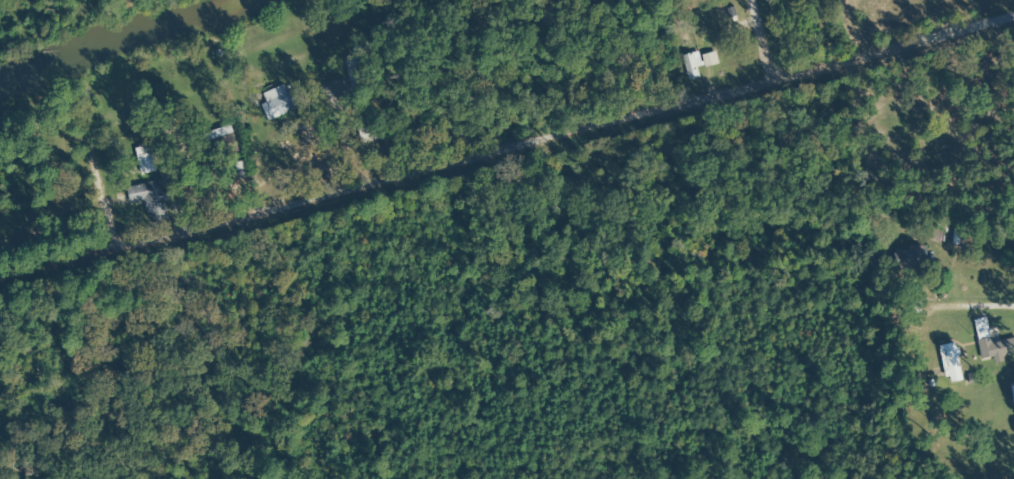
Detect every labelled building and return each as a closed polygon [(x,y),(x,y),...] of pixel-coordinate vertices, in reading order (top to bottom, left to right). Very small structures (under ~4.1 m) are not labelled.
[(347,91),(369,89),(366,58),(344,60),(347,91)] [(301,106),(294,89),(285,93),(281,86),(274,89),(277,97),(259,105),(266,121),(301,106)] [(357,143),(383,140),(381,125),(355,128),(357,143)] [(132,147),(138,175),(154,172),(148,144),(132,147)] [(157,182),(123,189),(126,205),(142,202),(147,227),(166,223),(157,182)] [(925,270),(925,248),(891,248),(891,270),(925,270)] [(947,385),(963,379),(950,343),(934,348),(947,385)]
